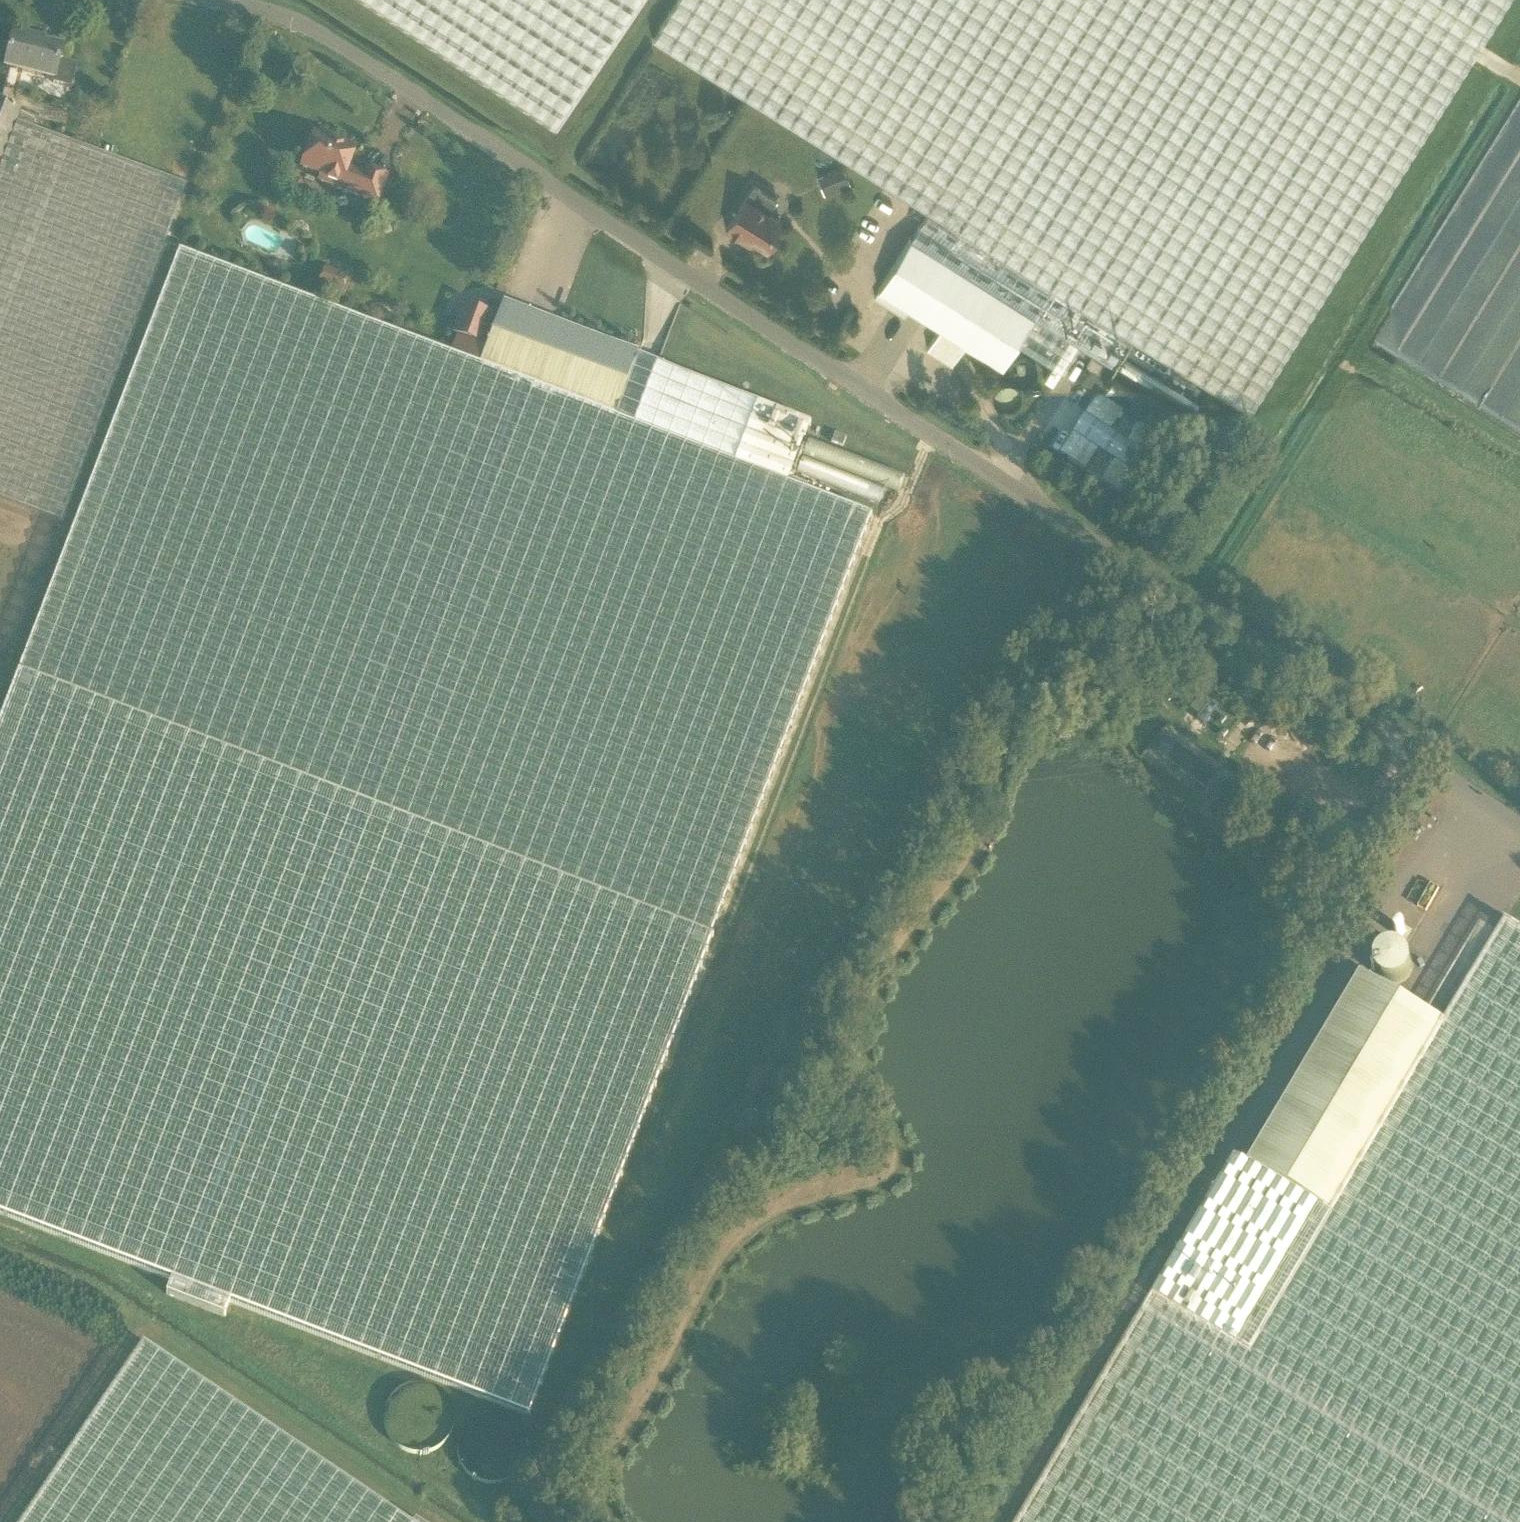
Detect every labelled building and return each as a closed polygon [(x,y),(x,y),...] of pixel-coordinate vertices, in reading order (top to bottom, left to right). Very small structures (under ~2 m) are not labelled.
[(573,100),(640,0),(371,0),(556,125),(573,100)] [(940,326),(927,347),(951,362),(964,341),(1002,365),(1034,315),(1110,362),(1127,335),(1249,411),(1420,139),(1507,0),(677,0),(653,38),(928,210),(879,288),(940,326)] [(77,68),(60,64),(64,48),(33,38),(15,33),(6,69),(54,81),(53,86),(71,90),(77,68)] [(21,110),(0,103),(0,168),(18,119),(33,125),(36,116),(21,110)] [(63,521),(186,186),(33,127),(33,125),(18,119),(0,168),(0,498),(63,521)] [(302,169),(303,169),(323,177),(321,182),(378,204),(388,178),(368,170),(365,177),(348,170),(355,153),(332,144),(334,138),(320,133),(318,139),(314,137),(302,169)] [(816,173),(824,194),(849,184),(842,164),(816,173)] [(753,184),(726,228),(738,235),(744,234),(767,248),(776,234),(771,232),(780,218),(769,211),(777,198),(753,184)] [(638,358),(615,418),(479,366),(180,251),(18,671),(0,718),(0,1213),(171,1279),(166,1293),(223,1315),(229,1300),(527,1414),(710,935),(871,516),(787,483),(810,424),(638,358)] [(325,269),(316,292),(341,301),(350,278),(325,269)] [(638,358),(639,356),(503,304),(486,348),(480,364),(479,366),(615,418),(638,358)] [(492,315),(465,305),(454,334),(481,345),(492,315)] [(480,364),(486,348),(457,337),(451,353),(480,364)] [(1065,402),(1090,419),(1102,400),(1077,383),(1065,402)] [(1116,409),(1104,428),(1129,444),(1141,425),(1116,409)] [(1045,435),(1033,454),(1058,470),(1071,451),(1045,435)] [(1148,464),(1128,452),(1112,477),(1131,489),(1148,464)] [(1083,459),(1071,478),(1096,495),(1108,476),(1083,459)] [(1362,973),(1248,1164),(1238,1158),(1021,1521),(1519,1521),(1519,931),(1505,922),(1446,1023),(1362,973)] [(1407,964),(1387,940),(1364,959),(1384,983),(1407,964)] [(415,1518),(412,1521),(144,1342),(23,1521),(422,1521),(415,1518)]
